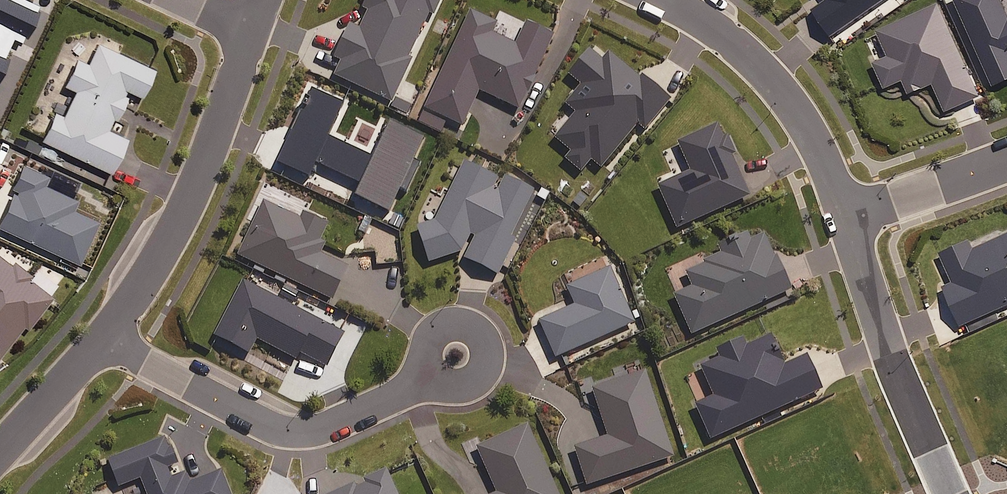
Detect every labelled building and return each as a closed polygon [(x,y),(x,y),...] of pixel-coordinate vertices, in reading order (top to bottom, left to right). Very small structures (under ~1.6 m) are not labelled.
[(20,43),(22,38),(24,39),(39,7),(24,0),(0,0),(0,74),(6,60),(2,58),(11,39),(20,43)] [(336,77),(394,104),(412,62),(409,60),(430,15),(434,17),(442,0),(367,0),(362,9),(369,12),(361,30),(349,24),(332,60),(341,65),(336,77)] [(831,38),(886,0),(823,0),(826,4),(814,12),(831,38)] [(1000,0),(957,0),(995,88),(1006,83),(1006,16),(1000,0)] [(980,98),(938,5),(877,33),(888,55),(872,62),(885,90),(904,82),(910,95),(934,85),(947,113),(980,98)] [(497,25),(471,13),(426,110),(464,127),(480,92),(520,111),(554,37),(527,24),(517,47),(493,35),(497,25)] [(153,72),(92,43),(84,59),(78,56),(64,87),(75,92),(62,118),(54,114),(41,141),(110,174),(126,141),(109,133),(128,93),(140,98),(153,72)] [(599,59),(589,52),(569,76),(580,85),(566,103),(577,113),(555,140),(571,152),(565,160),(582,174),(592,161),(602,169),(638,125),(646,132),(671,101),(641,78),(640,80),(607,54),(599,59)] [(330,140),(345,106),(312,91),(277,169),(309,183),(316,167),(359,186),(351,205),(387,221),(400,191),(407,193),(420,164),(414,161),(424,140),(390,125),(375,160),(330,140)] [(731,156),(737,153),(728,131),(722,134),(718,125),(679,143),(692,172),(660,186),(679,228),(749,197),(731,156)] [(429,264),(463,254),(467,255),(464,261),(499,277),(515,242),(512,240),(534,193),(506,180),(504,184),(463,164),(435,224),(418,230),(429,264)] [(22,166),(11,190),(14,191),(0,222),(0,230),(78,266),(98,223),(72,211),(76,202),(42,187),(46,178),(22,166)] [(332,228),(266,197),(238,257),(333,302),(348,269),(319,255),(332,228)] [(793,290),(765,232),(749,239),(747,236),(717,248),(720,256),(684,272),(691,288),(674,295),(692,336),(793,290)] [(974,251),(970,242),(942,255),(955,283),(945,287),(962,326),(1006,306),(1006,237),(974,251)] [(0,259),(0,356),(21,330),(24,333),(50,300),(26,281),(29,277),(11,263),(9,266),(0,259)] [(635,323),(610,269),(568,288),(575,305),(540,321),(557,359),(635,323)] [(329,370),(346,336),(243,284),(215,339),(249,356),(257,341),(297,361),(300,355),(329,370)] [(784,367),(771,337),(747,348),(744,341),(715,354),(720,364),(703,372),(715,399),(697,407),(712,439),(822,391),(807,357),(784,367)] [(672,458),(644,373),(593,390),(609,438),(576,449),(588,486),(672,458)] [(478,449),(498,493),(558,493),(528,425),(478,449)] [(184,486),(181,477),(173,480),(169,470),(176,466),(165,437),(109,460),(120,488),(141,480),(147,493),(230,493),(221,471),(184,486)] [(389,471),(336,493),(398,493),(389,471)]
